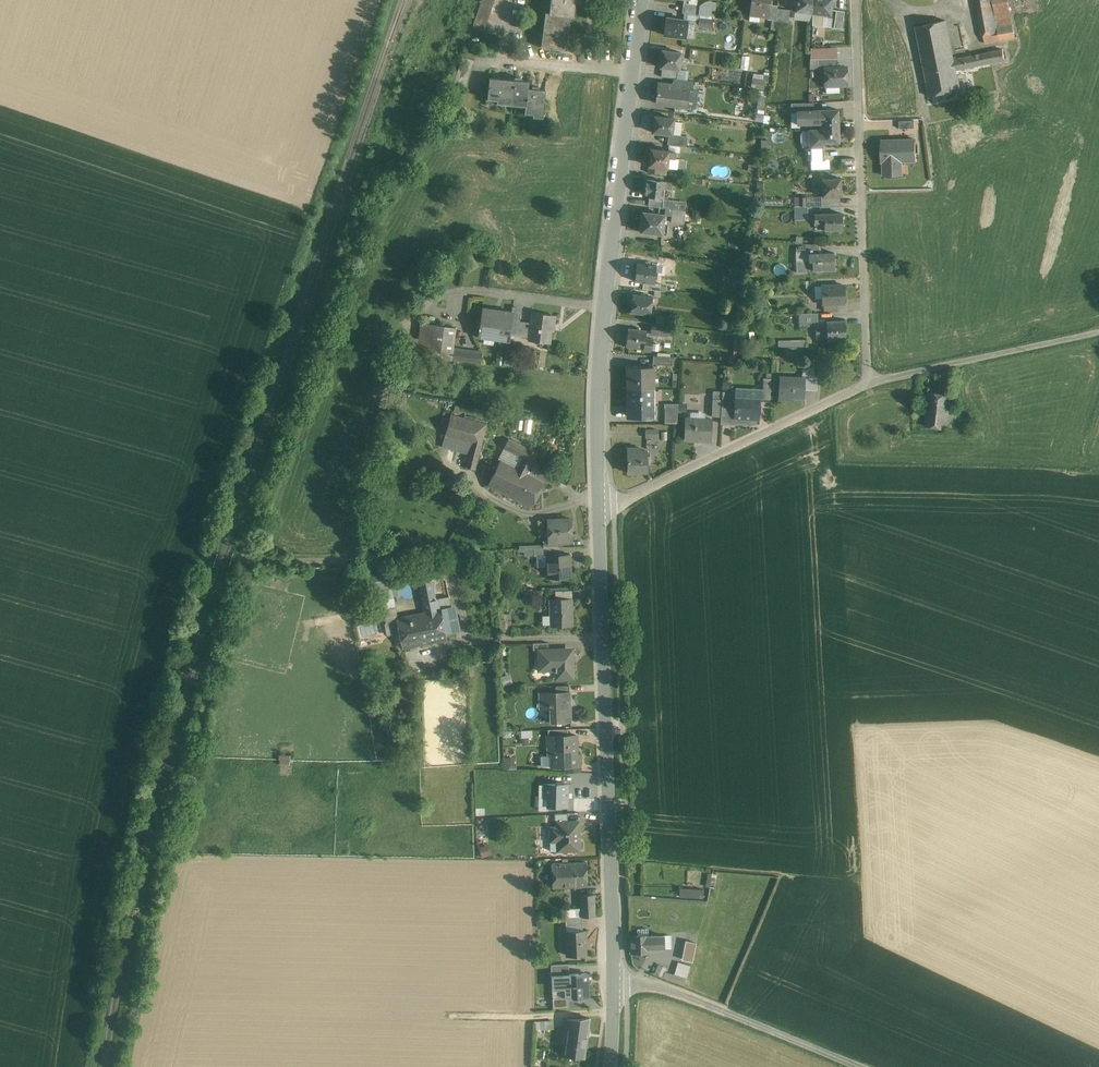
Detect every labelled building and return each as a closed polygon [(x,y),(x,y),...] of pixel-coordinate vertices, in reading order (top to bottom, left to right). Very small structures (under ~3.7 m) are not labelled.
[(485,30),(495,0),(483,0),(474,26),(485,30)] [(549,12),(569,16),(573,17),(575,0),(550,0),(549,12)] [(691,0),(684,0),(683,13),(689,13),(716,15),(717,5),(717,1),(708,0),(707,0),(700,4),(690,3),(691,0)] [(772,0),(751,0),(749,14),(770,16),(777,17),(779,7),(771,6),(772,0)] [(813,20),(815,0),(796,0),(795,9),(780,7),(779,16),(813,20)] [(813,20),(844,24),(846,10),(835,9),(836,0),(815,0),(813,20)] [(986,44),(1018,38),(1010,0),(978,0),(986,44)] [(541,47),(565,50),(569,16),(549,12),(546,12),(541,47)] [(664,15),(662,34),(686,36),(688,17),(664,15)] [(947,19),(916,25),(930,95),(961,88),(957,69),(1007,60),(1004,46),(955,56),(947,19)] [(824,86),(849,85),(849,64),(838,64),(837,46),(813,47),(813,65),(824,65),(824,86)] [(661,48),(660,65),(664,65),(663,75),(679,77),(680,66),(681,50),(661,48)] [(487,100),(513,102),(515,77),(489,75),(487,100)] [(529,78),(515,77),(513,102),(527,103),(528,88),(529,78)] [(658,80),(656,102),(693,106),(695,79),(674,77),(673,82),(658,80)] [(545,89),(528,88),(527,103),(526,112),(543,113),(545,89)] [(822,124),(822,127),(839,126),(839,106),(796,108),(796,125),(822,124)] [(653,113),(651,132),(670,133),(669,143),(688,144),(689,135),(673,134),(675,115),(653,113)] [(901,127),(916,127),(915,119),(901,120),(901,127)] [(840,141),(839,126),(822,127),(809,128),(810,143),(840,141)] [(917,136),(881,138),(883,176),(906,175),(905,162),(918,162),(917,136)] [(680,149),(649,146),(647,166),(650,166),(649,172),(662,173),(663,167),(678,168),(680,149)] [(797,208),(841,206),(840,176),(821,177),(822,195),(796,196),(797,208)] [(645,195),(664,197),(665,187),(673,187),(674,179),(647,177),(645,195)] [(651,198),(650,206),(665,207),(666,200),(651,198)] [(674,208),(673,221),(686,222),(688,209),(674,208)] [(642,209),(640,231),(664,233),(666,211),(642,209)] [(825,230),(843,229),(842,209),(816,210),(816,224),(825,224),(825,230)] [(812,268),(835,267),(834,249),(811,250),(812,268)] [(645,288),(655,289),(657,263),(636,261),(634,281),(645,282),(645,288)] [(845,302),(845,282),(823,283),(824,309),(840,309),(840,303),(845,302)] [(630,312),(651,314),(653,293),(632,291),(630,312)] [(559,331),(560,316),(534,314),(533,323),(522,322),(523,307),(518,306),(517,310),(486,307),(484,334),(532,338),(532,340),(553,342),(554,331),(559,331)] [(801,325),(819,324),(819,311),(800,312),(801,325)] [(827,338),(847,337),(846,319),(827,319),(827,338)] [(408,355),(485,364),(486,350),(459,347),(461,327),(424,323),(422,338),(411,336),(408,355)] [(653,335),(669,336),(670,325),(654,324),(653,335)] [(629,327),(627,346),(652,348),(653,337),(647,337),(647,328),(629,327)] [(654,355),(654,366),(675,366),(675,355),(654,355)] [(780,376),(780,399),(795,399),(795,397),(806,397),(806,389),(819,389),(819,374),(816,374),(816,360),(809,360),(803,376),(780,376)] [(626,366),(626,388),(654,388),(654,366),(626,366)] [(654,416),(654,388),(626,388),(626,416),(654,416)] [(734,388),(735,418),(762,418),(762,388),(734,388)] [(928,391),(925,425),(958,428),(959,414),(952,413),(954,392),(928,391)] [(712,392),(712,417),(723,417),(723,392),(712,392)] [(666,407),(666,423),(679,422),(679,407),(666,407)] [(481,456),(490,424),(455,414),(446,446),(481,456)] [(686,441),(712,441),(712,417),(686,417),(686,441)] [(492,486),(535,509),(549,483),(531,474),(541,454),(513,438),(508,448),(525,457),(520,468),(506,460),(492,486)] [(627,472),(647,472),(646,446),(627,446),(627,472)] [(549,542),(573,541),(573,518),(549,518),(549,542)] [(548,578),(573,577),(572,553),(548,554),(548,578)] [(406,650),(451,641),(445,610),(453,608),(451,596),(442,598),(438,579),(421,582),(427,612),(399,617),(406,650)] [(575,627),(574,598),(552,598),(553,627),(575,627)] [(558,682),(580,682),(579,648),(541,649),(541,672),(558,671),(558,682)] [(551,723),(573,723),(573,692),(540,693),(540,710),(551,710),(551,723)] [(543,770),(584,769),(583,735),(570,736),(570,730),(550,730),(551,758),(543,758),(543,770)] [(572,805),(572,786),(547,787),(547,806),(572,805)] [(553,853),(585,852),(584,825),(571,825),(571,815),(557,815),(558,825),(552,825),(553,853)] [(588,887),(588,863),(554,863),(555,887),(588,887)] [(705,888),(680,886),(680,896),(705,897),(705,888)] [(597,917),(596,894),(583,895),(584,911),(572,911),(573,917),(597,917)] [(673,948),(673,932),(650,933),(649,927),(635,928),(635,934),(630,934),(631,954),(651,953),(651,949),(673,948)] [(568,955),(589,955),(589,928),(567,928),(568,955)] [(696,961),(700,942),(684,938),(680,958),(696,961)] [(687,983),(692,965),(679,961),(675,974),(666,971),(667,967),(659,964),(656,975),(687,983)] [(550,976),(566,976),(566,965),(550,966),(550,976)] [(592,975),(566,976),(566,999),(592,998),(592,975)] [(590,1057),(595,1019),(569,1019),(565,1054),(590,1057)]
